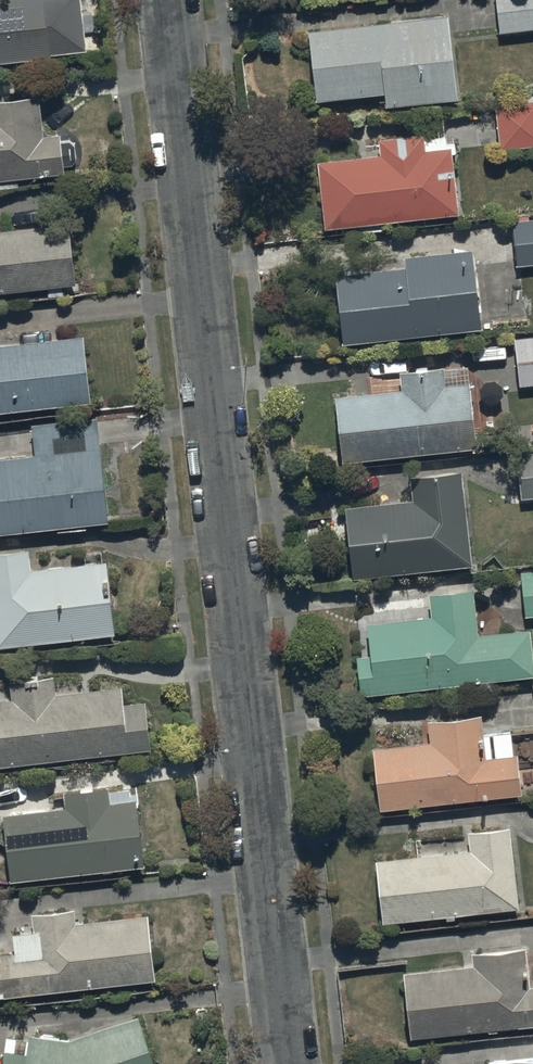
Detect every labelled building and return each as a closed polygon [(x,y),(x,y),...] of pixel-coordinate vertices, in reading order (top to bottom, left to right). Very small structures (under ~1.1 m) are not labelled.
[(82,50),(78,0),(0,0),(0,57),(82,50)] [(498,28),(532,25),(532,0),(495,0),(498,28)] [(444,11),(306,25),(313,94),(385,86),(386,102),(455,95),(444,11)] [(62,166),(58,129),(40,131),(36,89),(0,93),(0,173),(62,166)] [(493,96),(496,143),(532,141),(532,93),(493,96)] [(444,137),(444,132),(421,134),(420,128),(376,133),(378,150),(317,156),(315,153),(323,222),(458,207),(450,137),(444,137)] [(73,281),(67,219),(40,222),(39,205),(7,209),(9,224),(0,225),(0,288),(73,281)] [(527,213),(511,214),(515,262),(532,260),(532,216),(527,216),(527,213)] [(478,322),(469,242),(400,250),(402,263),(334,271),(341,338),(478,322)] [(88,396),(81,329),(50,333),(49,325),(18,328),(19,339),(0,341),(0,406),(88,396)] [(515,334),(519,380),(532,378),(532,332),(515,334)] [(399,382),(332,389),(341,456),(475,441),(466,358),(397,365),(399,382)] [(96,412),(30,418),(32,448),(0,451),(0,528),(106,517),(96,412)] [(520,494),(532,493),(532,444),(517,445),(520,494)] [(412,493),(342,501),(350,572),(470,558),(459,462),(409,468),(412,493)] [(0,547),(0,642),(114,630),(106,554),(30,562),(28,544),(0,547)] [(519,565),(523,611),(532,610),(532,564),(519,565)] [(355,648),(360,689),(532,670),(532,663),(529,623),(477,629),(472,582),(426,587),(429,613),(364,620),(367,647),(355,648)] [(0,694),(0,760),(150,745),(145,695),(121,697),(120,682),(55,688),(53,671),(8,675),(10,693),(0,694)] [(429,736),(371,741),(377,804),(520,790),(516,749),(512,749),(510,728),(481,731),(479,708),(427,713),(429,736)] [(107,798),(106,782),(63,786),(65,802),(2,808),(7,875),(142,861),(135,795),(107,798)] [(468,846),(418,850),(375,854),(381,916),(517,904),(509,818),(465,822),(468,846)] [(0,949),(0,991),(154,975),(147,908),(73,916),(72,902),(30,906),(32,925),(11,927),(13,948),(0,949)] [(402,966),(408,1033),(532,1019),(532,981),(527,982),(522,940),(468,946),(469,959),(402,966)] [(4,1031),(0,1061),(0,1063),(154,1063),(135,1009),(66,1033),(27,1028),(26,1034),(4,1031)] [(514,1053),(515,1063),(532,1063),(532,1051),(514,1053)]
